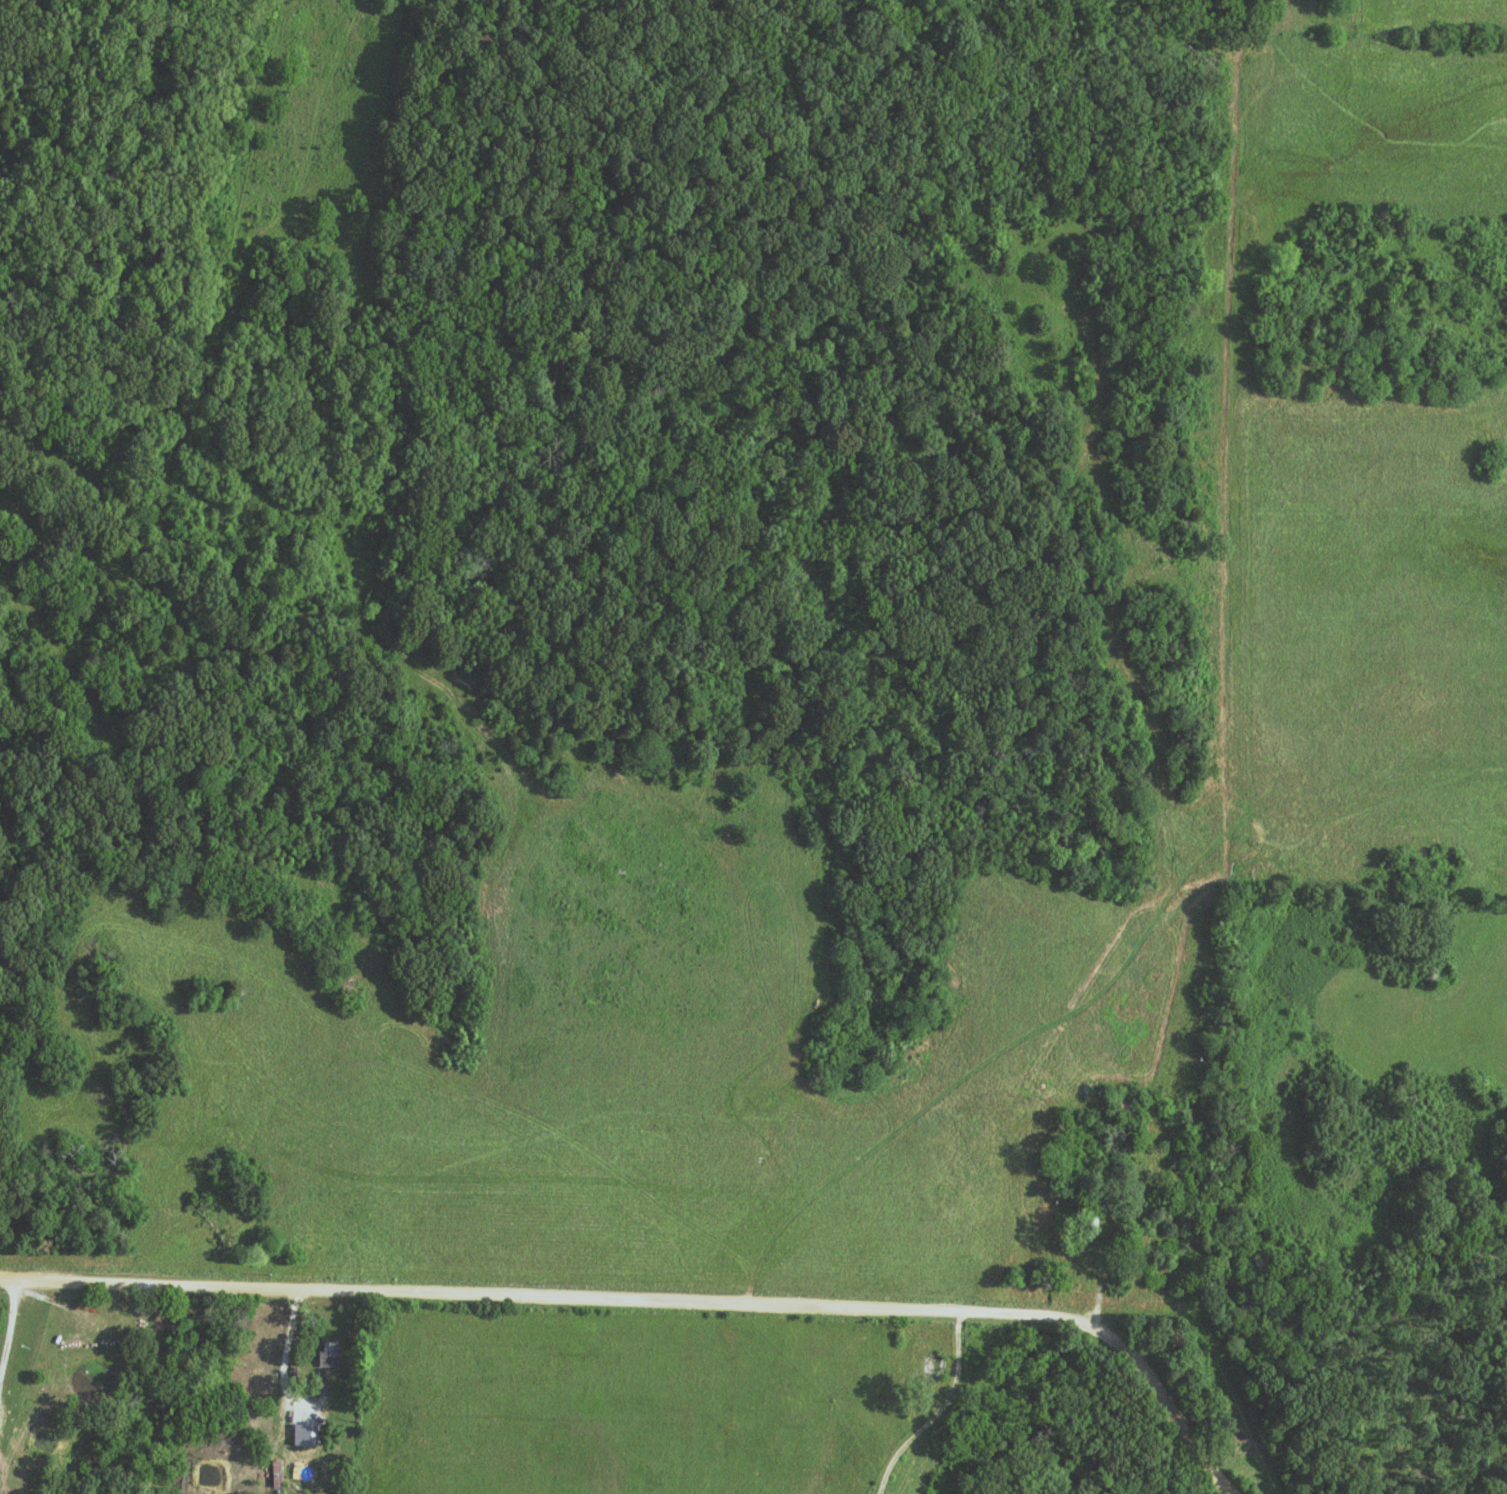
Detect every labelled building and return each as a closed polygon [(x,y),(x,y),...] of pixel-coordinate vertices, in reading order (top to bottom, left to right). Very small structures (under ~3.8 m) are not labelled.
[(319,1366),(337,1366),(337,1343),(324,1343),(324,1355),(319,1355),(319,1366)] [(941,1381),(941,1358),(925,1358),(925,1381),(941,1381)]
